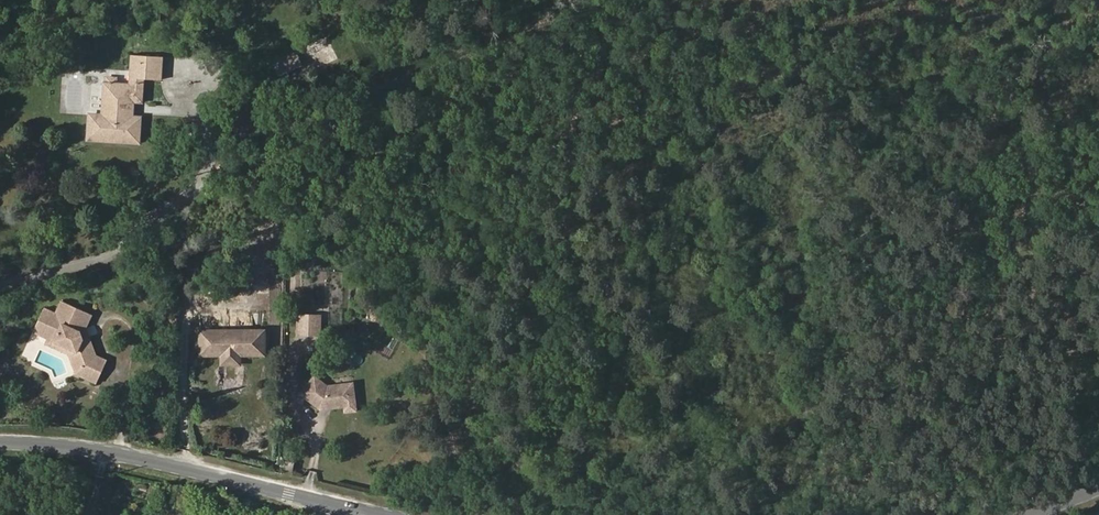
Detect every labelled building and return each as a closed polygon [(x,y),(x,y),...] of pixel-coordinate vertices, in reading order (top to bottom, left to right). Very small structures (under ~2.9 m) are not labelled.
[(301,66),(295,53),(293,54),(298,67),(301,66)] [(133,115),(134,102),(142,102),(144,78),(162,79),(163,56),(131,54),(129,84),(116,83),(106,82),(103,82),(101,115),(88,115),(87,140),(103,141),(103,140),(124,141),(124,142),(140,143),(141,116),(133,115)] [(298,67),(293,54),(274,62),(280,75),(298,67)] [(252,125),(246,112),(232,118),(238,131),(252,125)] [(96,354),(86,327),(92,314),(60,300),(55,311),(44,307),(34,329),(39,331),(42,337),(46,339),(76,353),(78,352),(82,362),(78,369),(73,371),(75,374),(96,384),(107,359),(96,354)] [(320,336),(320,314),(295,313),(294,335),(320,336)] [(264,356),(263,328),(195,328),(195,356),(217,356),(217,366),(239,365),(239,356),(264,356)] [(42,337),(39,331),(34,329),(32,333),(42,337)] [(76,353),(46,339),(44,344),(68,354),(73,371),(78,369),(82,362),(78,352),(76,353)] [(342,413),(356,411),(352,381),(325,384),(313,374),(298,393),(319,410),(341,407),(342,413)] [(292,471),(294,462),(285,460),(283,468),(292,471)]
